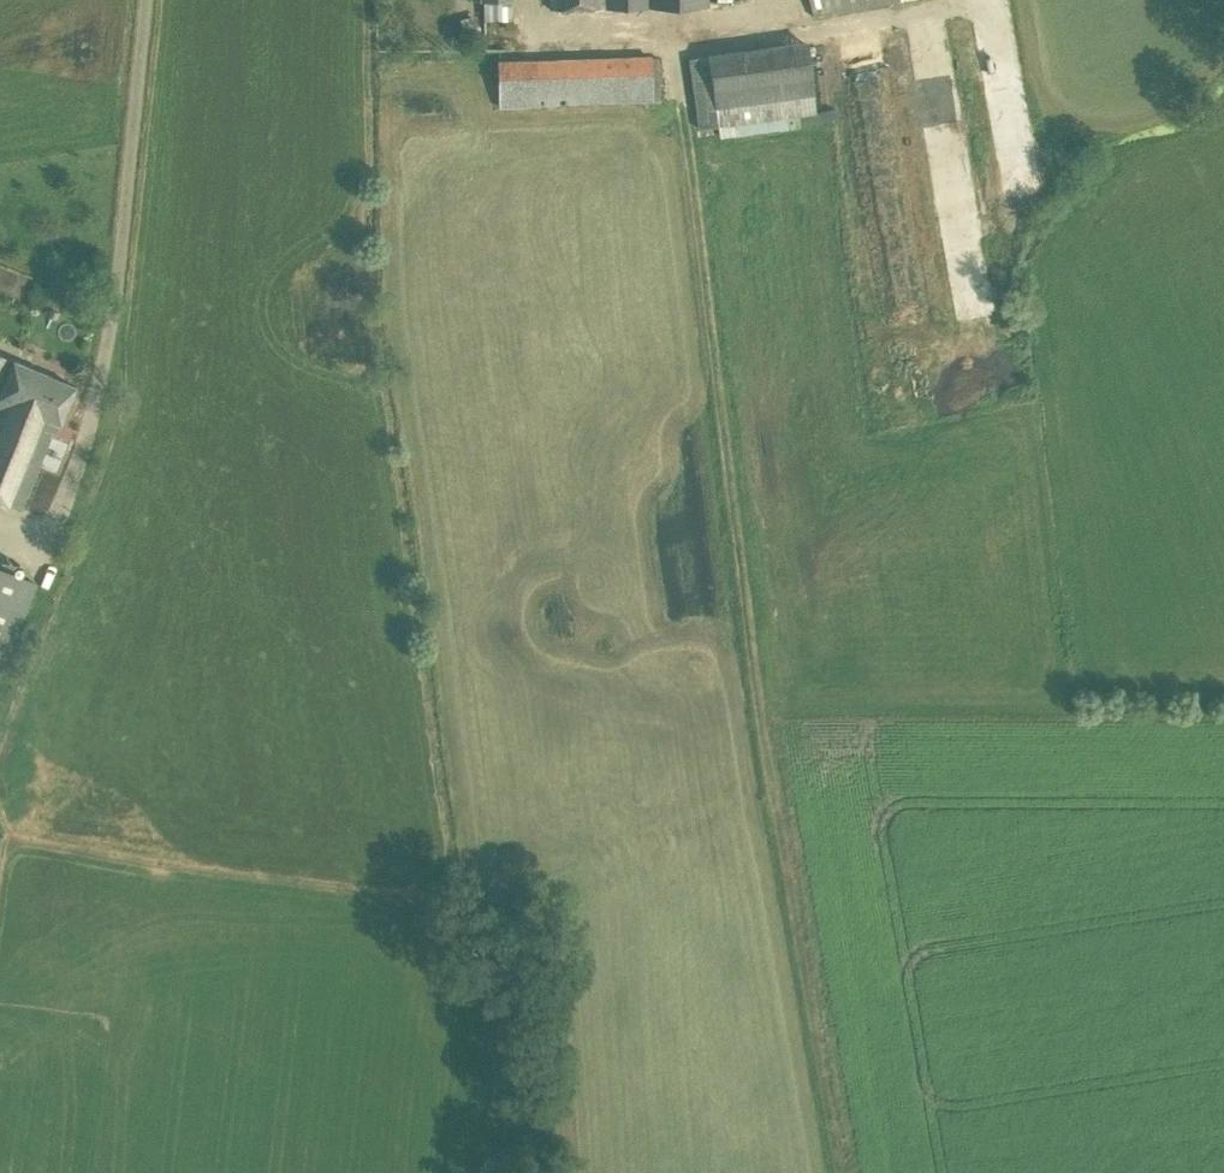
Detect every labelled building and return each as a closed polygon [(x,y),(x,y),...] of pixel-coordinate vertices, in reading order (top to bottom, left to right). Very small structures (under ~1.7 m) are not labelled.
[(906,0),(809,0),(812,17),(906,0)] [(823,45),(715,55),(722,134),(799,127),(798,124),(841,120),(839,105),(829,106),(823,45)] [(499,108),(653,102),(651,55),(497,61),(499,108)] [(18,362),(0,355),(0,408),(18,362)] [(18,362),(0,408),(0,497),(24,507),(57,424),(61,424),(76,385),(18,361),(18,362)] [(36,583),(0,567),(0,667),(36,583)]
